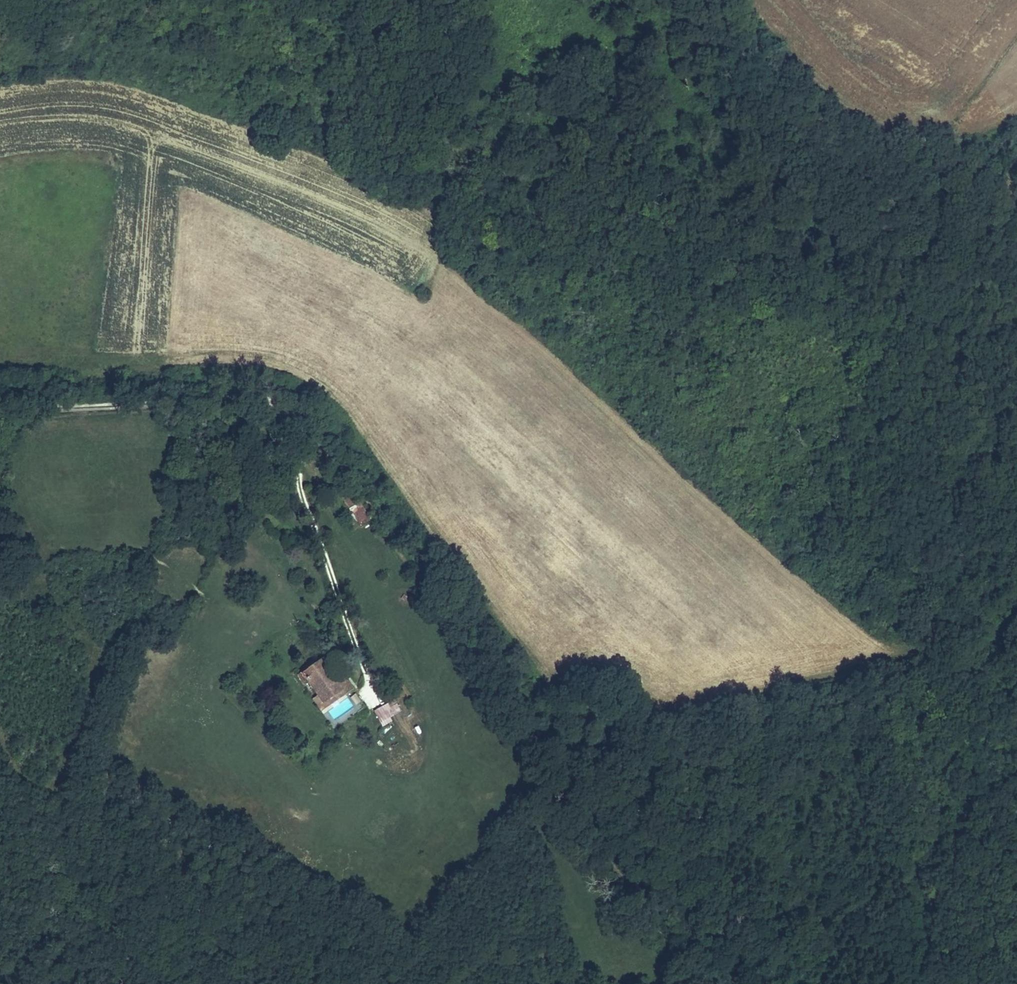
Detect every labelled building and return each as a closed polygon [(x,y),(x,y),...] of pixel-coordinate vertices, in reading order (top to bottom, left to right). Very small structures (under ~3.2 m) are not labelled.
[(346,491),(338,497),(361,527),(369,521),(346,491)] [(311,691),(317,698),(323,706),(338,694),(341,698),(352,690),(342,678),(337,683),(320,660),(300,676),(311,691)] [(323,706),(317,698),(312,701),(322,713),(341,698),(338,694),(323,706)] [(391,718),(401,711),(394,699),(374,712),(383,726),(392,720),(391,718)]
